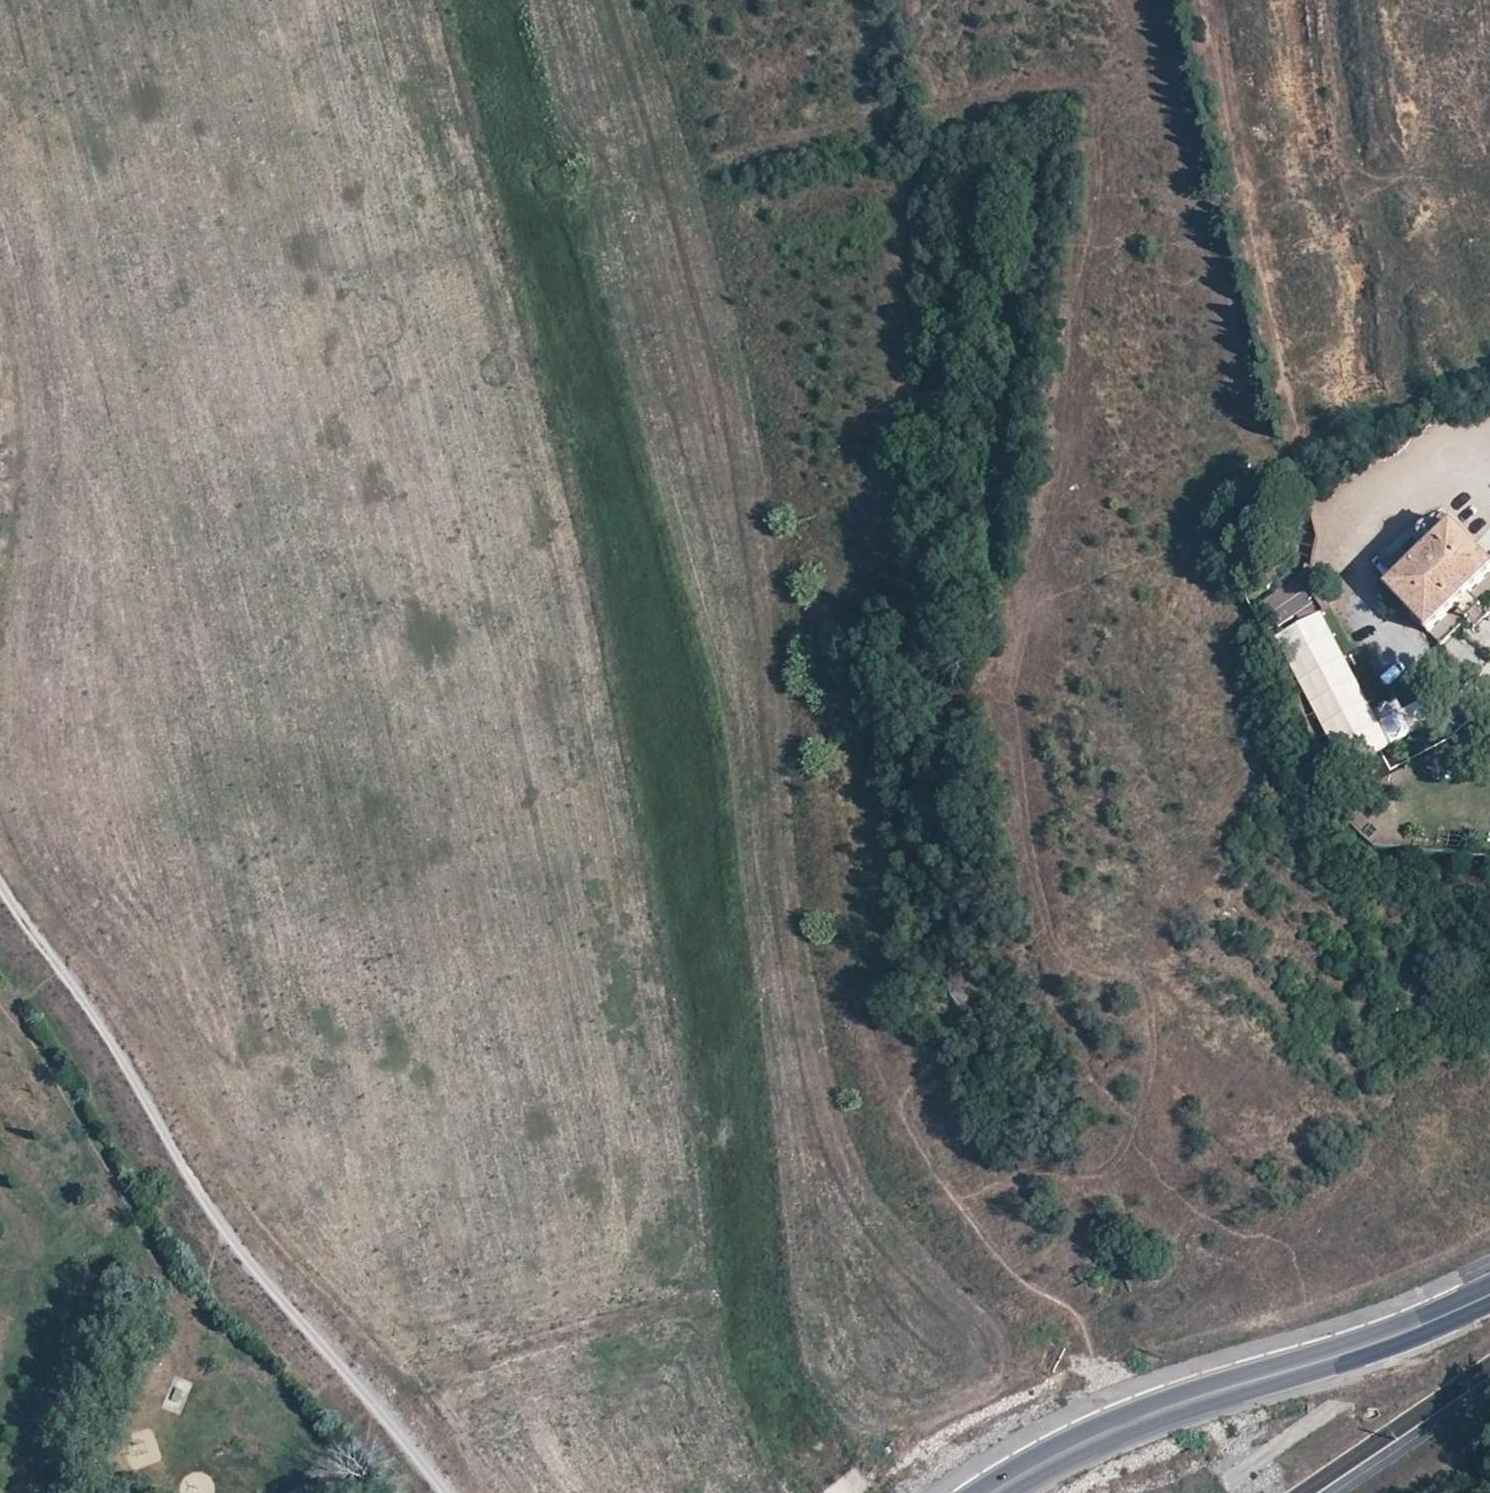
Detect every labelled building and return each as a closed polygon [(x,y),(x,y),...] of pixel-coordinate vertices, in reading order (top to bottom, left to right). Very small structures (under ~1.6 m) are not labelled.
[(586,170),(571,173),(575,185),(588,183),(586,170)] [(1455,523),(1387,588),(1429,632),(1454,608),(1470,592),(1489,573),(1489,561),(1455,523)] [(1260,599),(1277,627),(1314,605),(1297,577),(1260,599)] [(1470,592),(1454,608),(1465,621),(1464,624),(1463,627),(1463,631),(1464,634),(1467,637),(1470,638),(1472,639),(1475,639),(1476,639),(1482,645),(1488,639),(1483,632),(1480,632),(1477,632),(1475,630),(1474,628),(1475,626),(1487,615),(1488,615),(1489,615),(1489,604),(1484,603),(1482,604),(1470,592)] [(1370,687),(1352,697),(1370,729),(1388,719),(1370,687)] [(975,1001),(964,986),(943,1000),(954,1016),(975,1001)]
